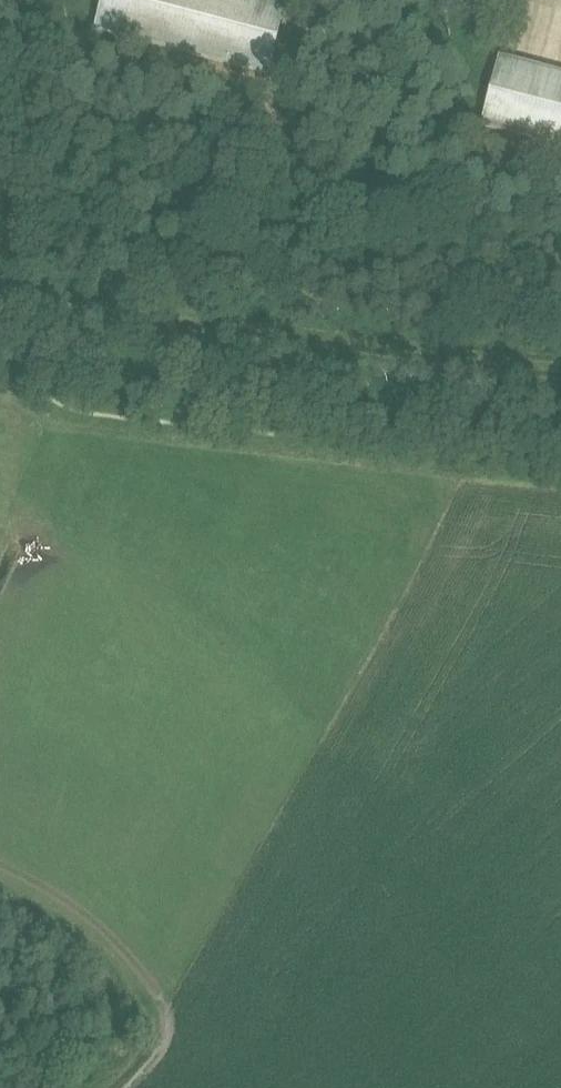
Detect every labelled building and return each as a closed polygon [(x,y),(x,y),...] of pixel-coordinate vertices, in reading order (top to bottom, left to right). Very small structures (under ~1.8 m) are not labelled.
[(287,2),(277,0),(104,0),(96,30),(269,75),(287,2)] [(501,58),(483,126),(560,146),(560,74),(501,58)]
